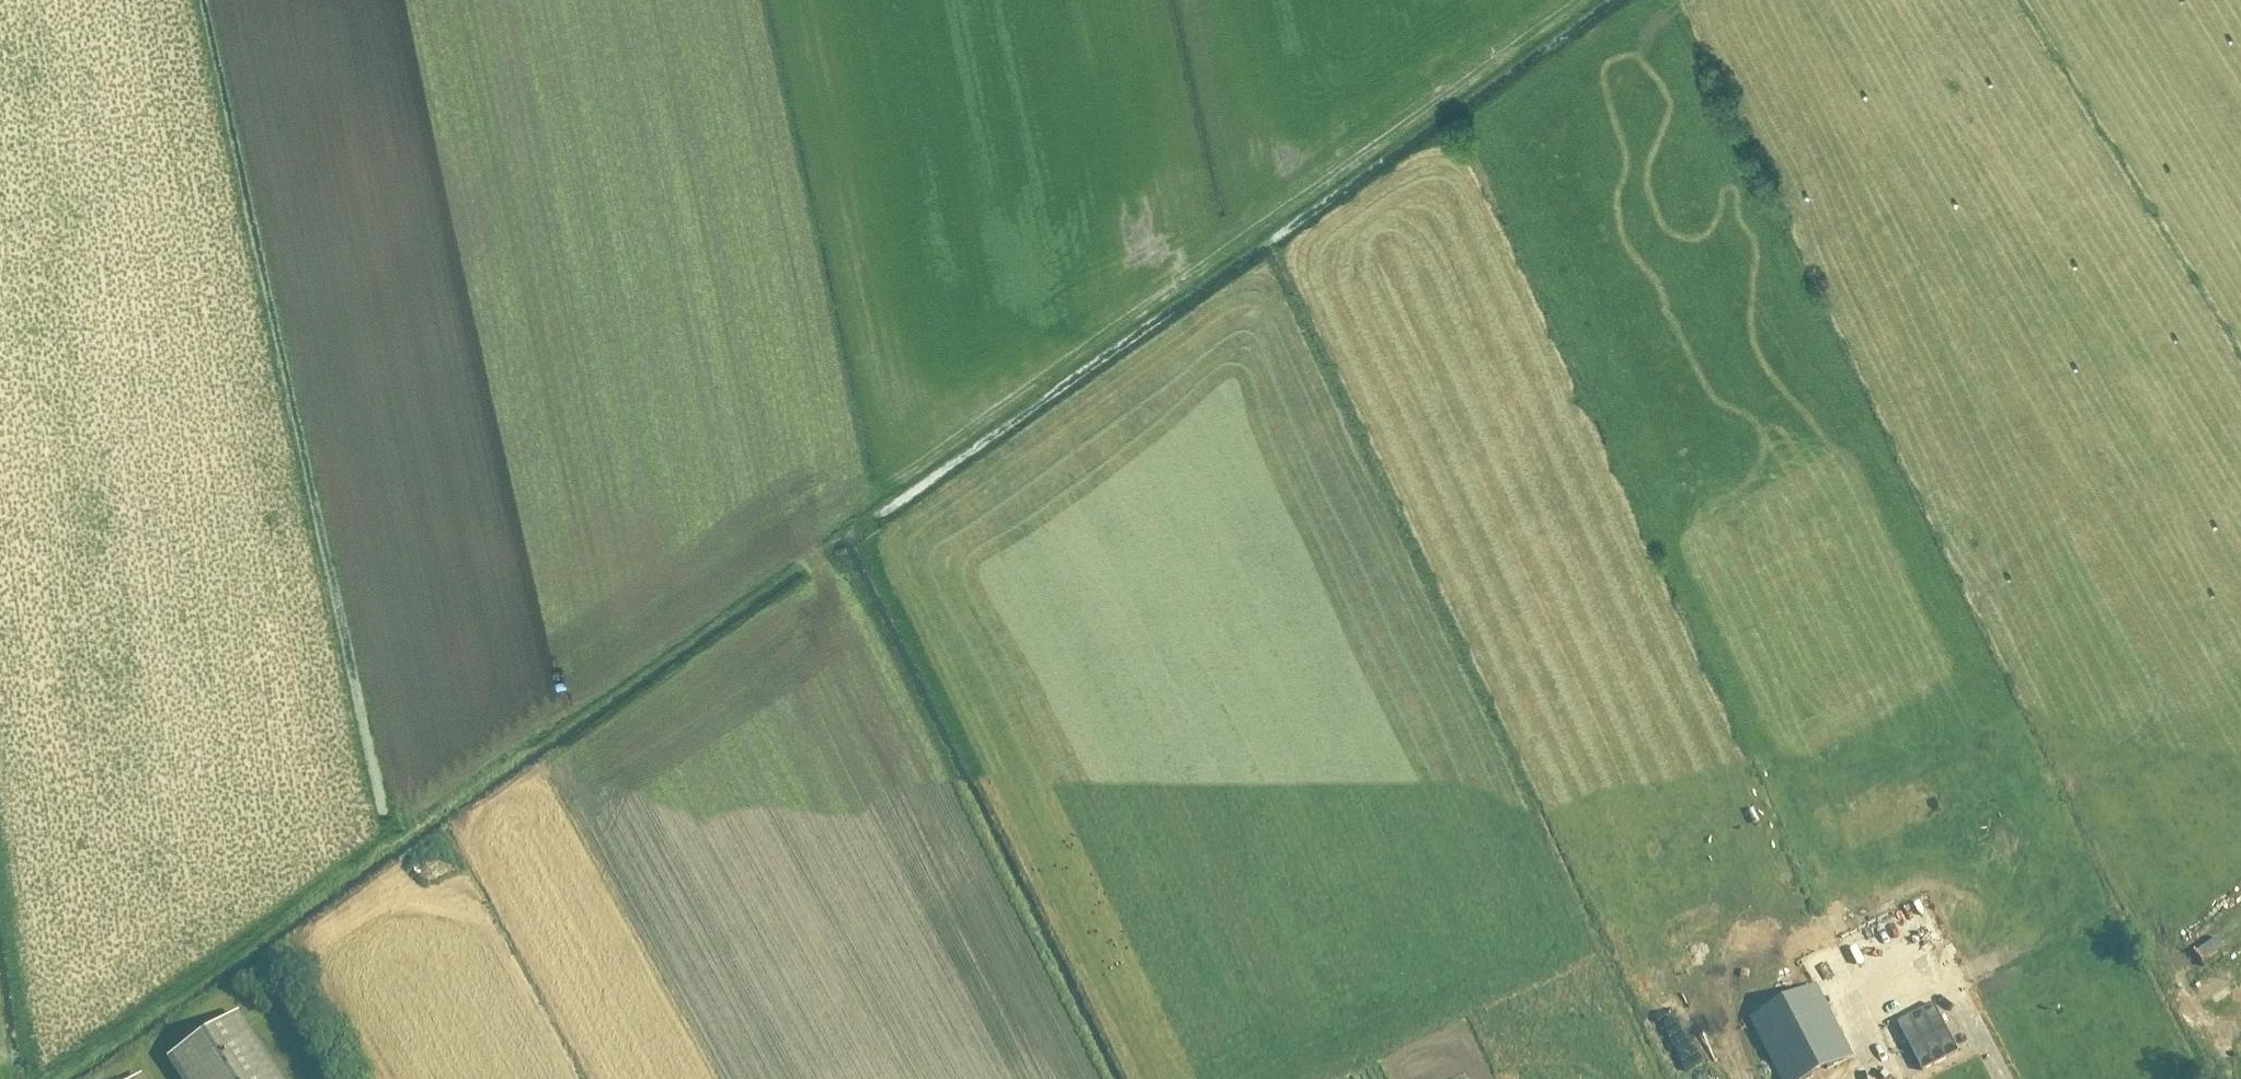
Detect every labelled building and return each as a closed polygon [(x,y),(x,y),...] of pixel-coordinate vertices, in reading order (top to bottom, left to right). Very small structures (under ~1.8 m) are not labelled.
[(2182,1007),(2213,1049),(2240,1028),(2240,994),(2226,974),(2182,1007)] [(1851,1059),(1815,988),(1750,1021),(1780,1078),(1812,1078),(1851,1059)] [(1932,1007),(1896,1024),(1896,1025),(1921,1073),(1957,1054),(1932,1007)] [(167,1058),(181,1078),(277,1078),(235,1014),(167,1058)]
